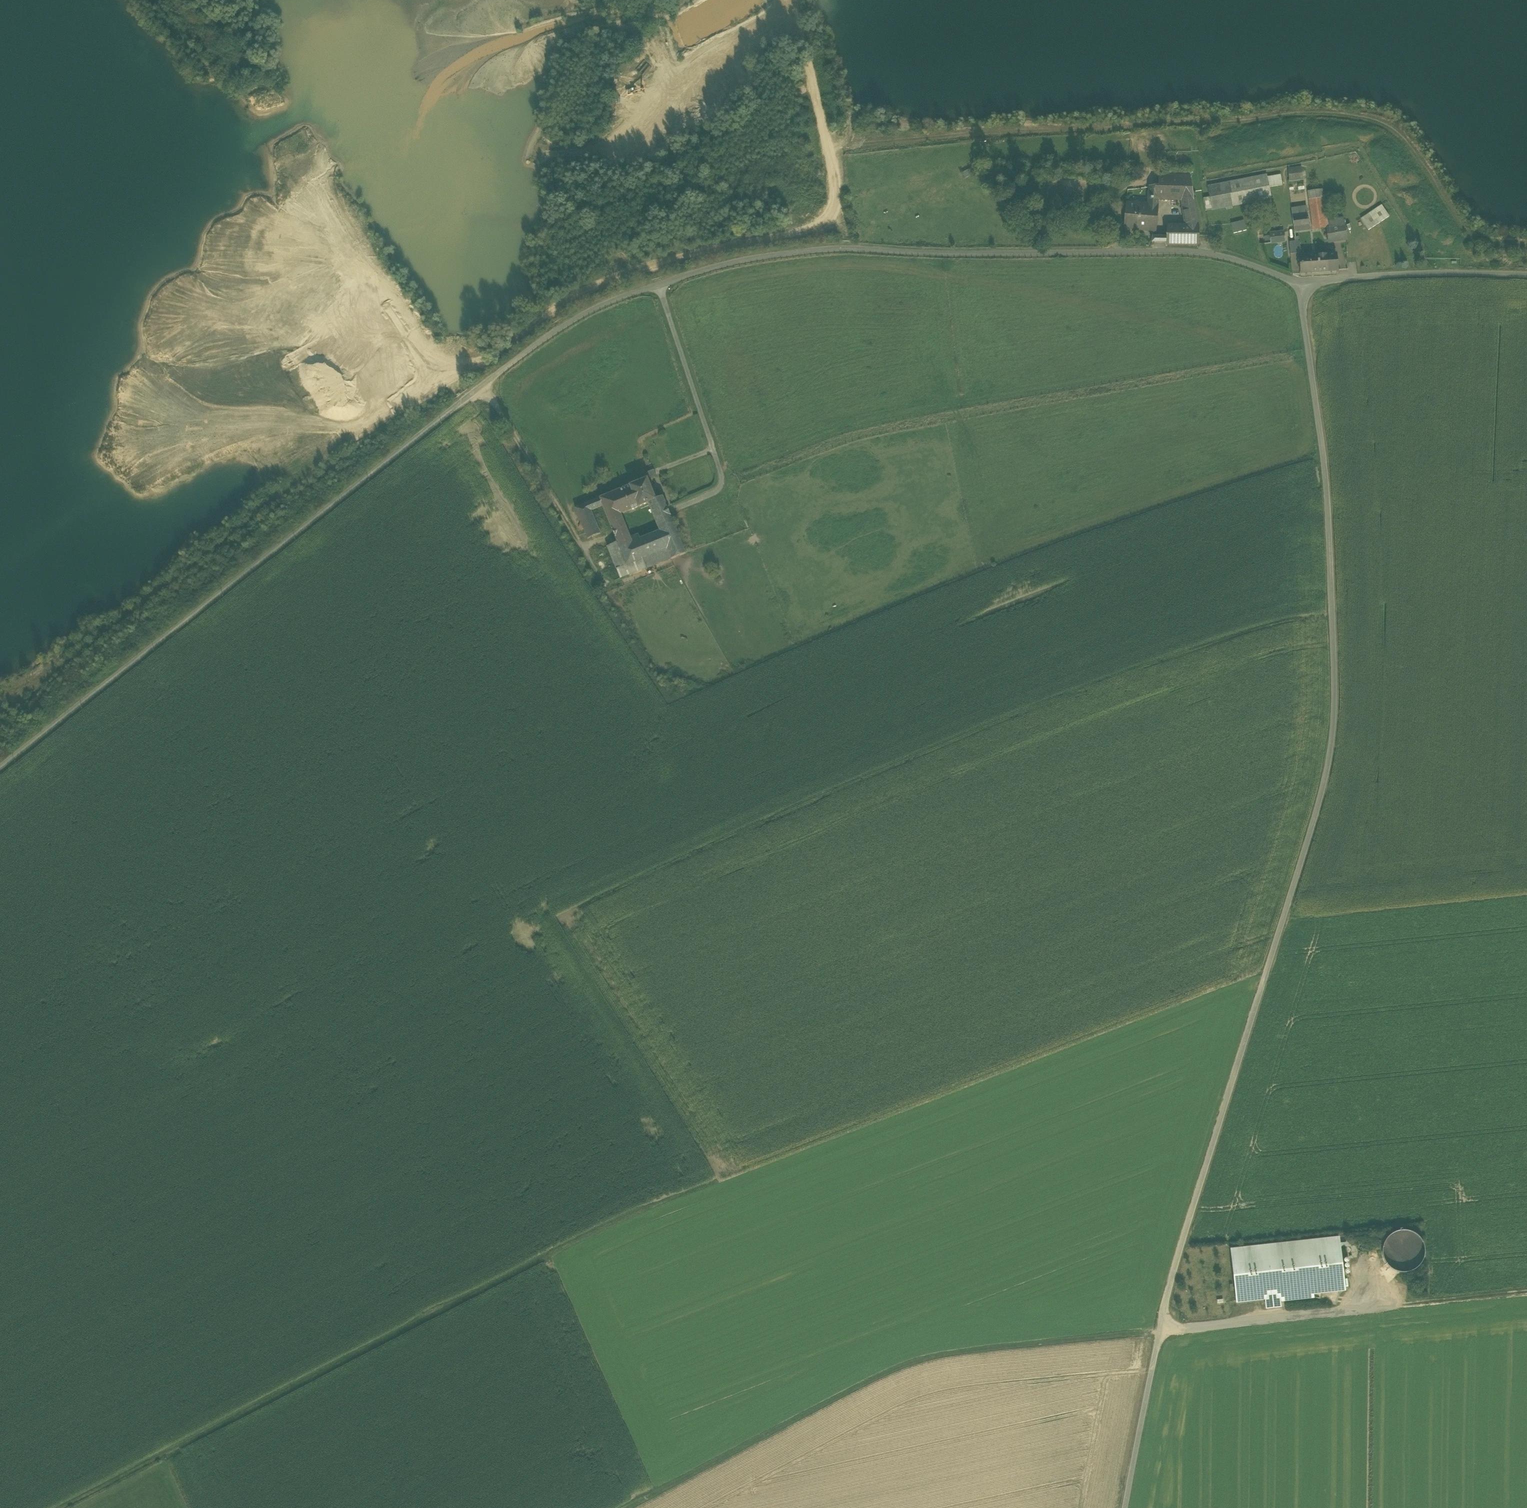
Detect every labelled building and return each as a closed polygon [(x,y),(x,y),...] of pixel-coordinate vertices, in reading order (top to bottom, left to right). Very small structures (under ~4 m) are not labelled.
[(977,165),(963,173),(966,178),(980,170),(977,165)] [(998,171),(990,168),(987,174),(995,177),(998,171)] [(1288,170),(1289,181),(1303,179),(1302,168),(1288,170)] [(1271,199),(1269,187),(1267,178),(1267,175),(1208,187),(1210,198),(1212,210),(1271,199)] [(1281,175),(1267,178),(1269,187),(1282,185),(1281,175)] [(1167,188),(1167,177),(1158,177),(1158,187),(1166,188),(1167,188)] [(1167,177),(1167,188),(1191,188),(1187,178),(1169,177),(1167,177)] [(1146,230),(1154,230),(1157,199),(1158,187),(1150,187),(1148,206),(1146,230)] [(1165,199),(1166,188),(1158,187),(1157,199),(1165,199)] [(1192,188),(1191,188),(1167,188),(1166,188),(1165,199),(1184,200),(1188,226),(1188,227),(1198,226),(1192,188)] [(1308,191),(1313,229),(1327,227),(1326,220),(1322,189),(1308,191)] [(1203,199),(1205,211),(1212,210),(1210,198),(1203,199)] [(1125,228),(1146,230),(1148,206),(1127,204),(1125,228)] [(1361,219),(1368,230),(1389,216),(1382,205),(1361,219)] [(1291,208),(1294,227),(1309,225),(1306,206),(1291,208)] [(1327,228),(1344,225),(1343,217),(1326,220),(1327,227),(1327,228)] [(1231,224),(1234,233),(1246,230),(1244,220),(1231,224)] [(1327,228),(1329,242),(1347,239),(1344,225),(1327,228)] [(1198,245),(1198,226),(1188,227),(1188,226),(1169,226),(1169,237),(1169,243),(1169,245),(1198,245)] [(1270,234),(1271,243),(1285,241),(1284,232),(1270,234)] [(1289,242),(1290,254),(1301,253),(1300,241),(1289,242)] [(1336,254),(1326,255),(1328,271),(1338,270),(1336,254)] [(1303,273),(1328,271),(1326,255),(1302,257),(1303,273)] [(644,473),(646,479),(656,475),(654,469),(644,473)] [(630,486),(638,507),(648,503),(656,500),(656,499),(647,478),(646,479),(630,486)] [(603,505),(612,529),(625,524),(621,514),(638,507),(630,486),(600,498),(603,505)] [(648,503),(653,513),(667,507),(662,496),(656,499),(656,500),(648,503)] [(591,510),(603,505),(600,498),(575,508),(588,538),(600,533),(591,510)] [(653,513),(655,520),(670,514),(667,507),(653,513)] [(660,531),(640,539),(632,542),(631,537),(628,531),(615,536),(617,542),(607,546),(617,569),(667,549),(670,558),(671,559),(686,553),(670,514),(655,520),(660,531)] [(612,529),(615,536),(628,531),(625,524),(612,529)] [(667,559),(670,558),(667,549),(617,569),(620,578),(646,567),(667,559)] [(1385,1241),(1383,1249),(1384,1257),(1387,1264),(1392,1269),(1401,1272),(1409,1272),(1416,1268),(1421,1263),(1424,1255),(1424,1247),(1421,1240),(1414,1233),(1406,1231),(1398,1231),(1391,1235),(1385,1241)] [(1237,1302),(1266,1298),(1279,1297),(1345,1290),(1339,1238),(1231,1249),(1237,1302)] [(1280,1307),(1279,1297),(1266,1298),(1267,1308),(1280,1307)]
